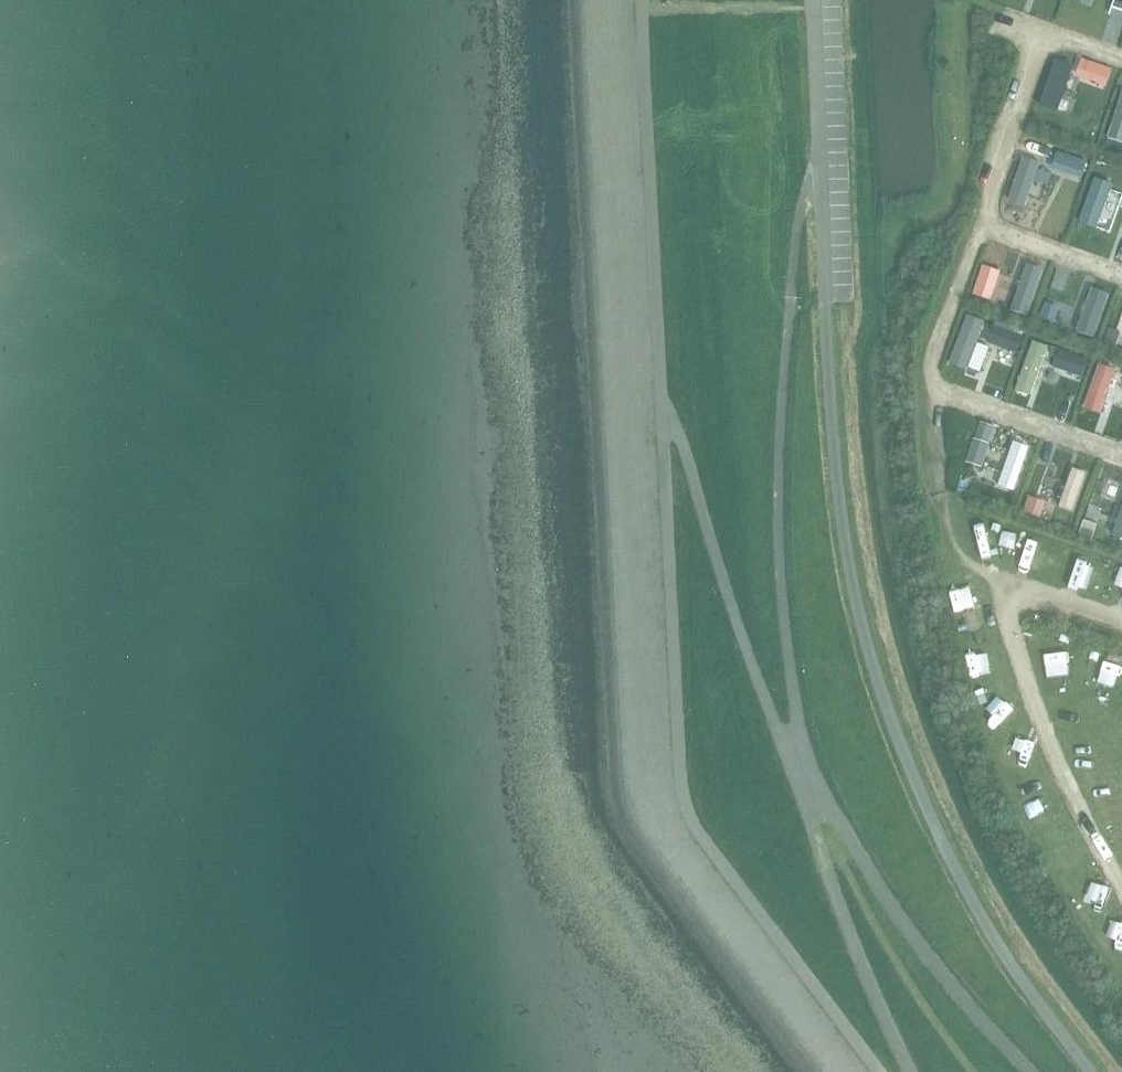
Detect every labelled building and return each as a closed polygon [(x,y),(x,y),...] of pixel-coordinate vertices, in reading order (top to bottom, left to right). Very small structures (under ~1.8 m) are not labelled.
[(1061,855),(1082,846),(1078,836),(1056,844),(1061,855)]
